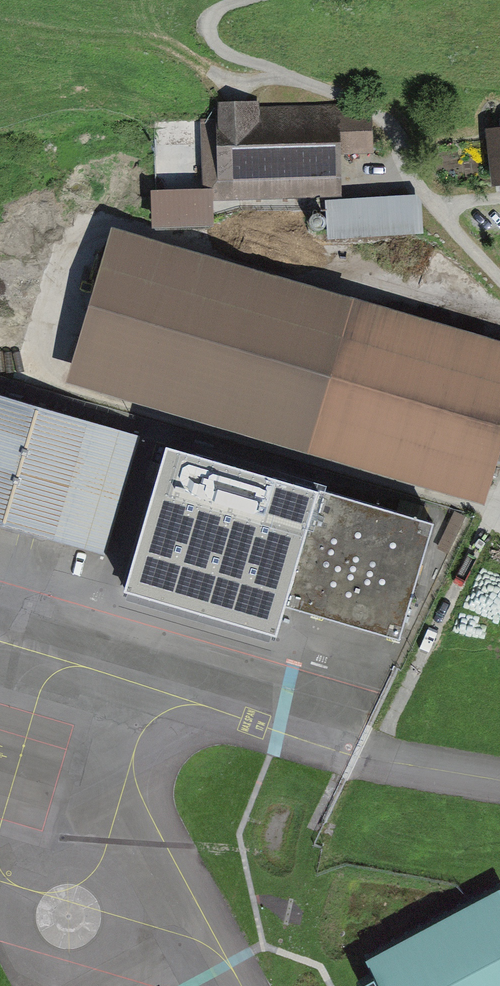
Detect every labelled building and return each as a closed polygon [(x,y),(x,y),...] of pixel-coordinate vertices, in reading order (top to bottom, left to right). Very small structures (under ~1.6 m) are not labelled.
[(334,111),(213,115),(215,179),(337,174),(334,111)] [(491,134),(499,185),(499,132),(491,134)] [(91,368),(476,484),(499,403),(499,338),(133,228),(91,368)] [(0,395),(0,510),(116,543),(146,437),(0,395)] [(296,483),(177,443),(144,543),(263,582),(296,483)] [(442,520),(323,481),(290,580),(409,620),(442,520)] [(385,985),(499,985),(499,895),(498,891),(371,961),(385,985)]
